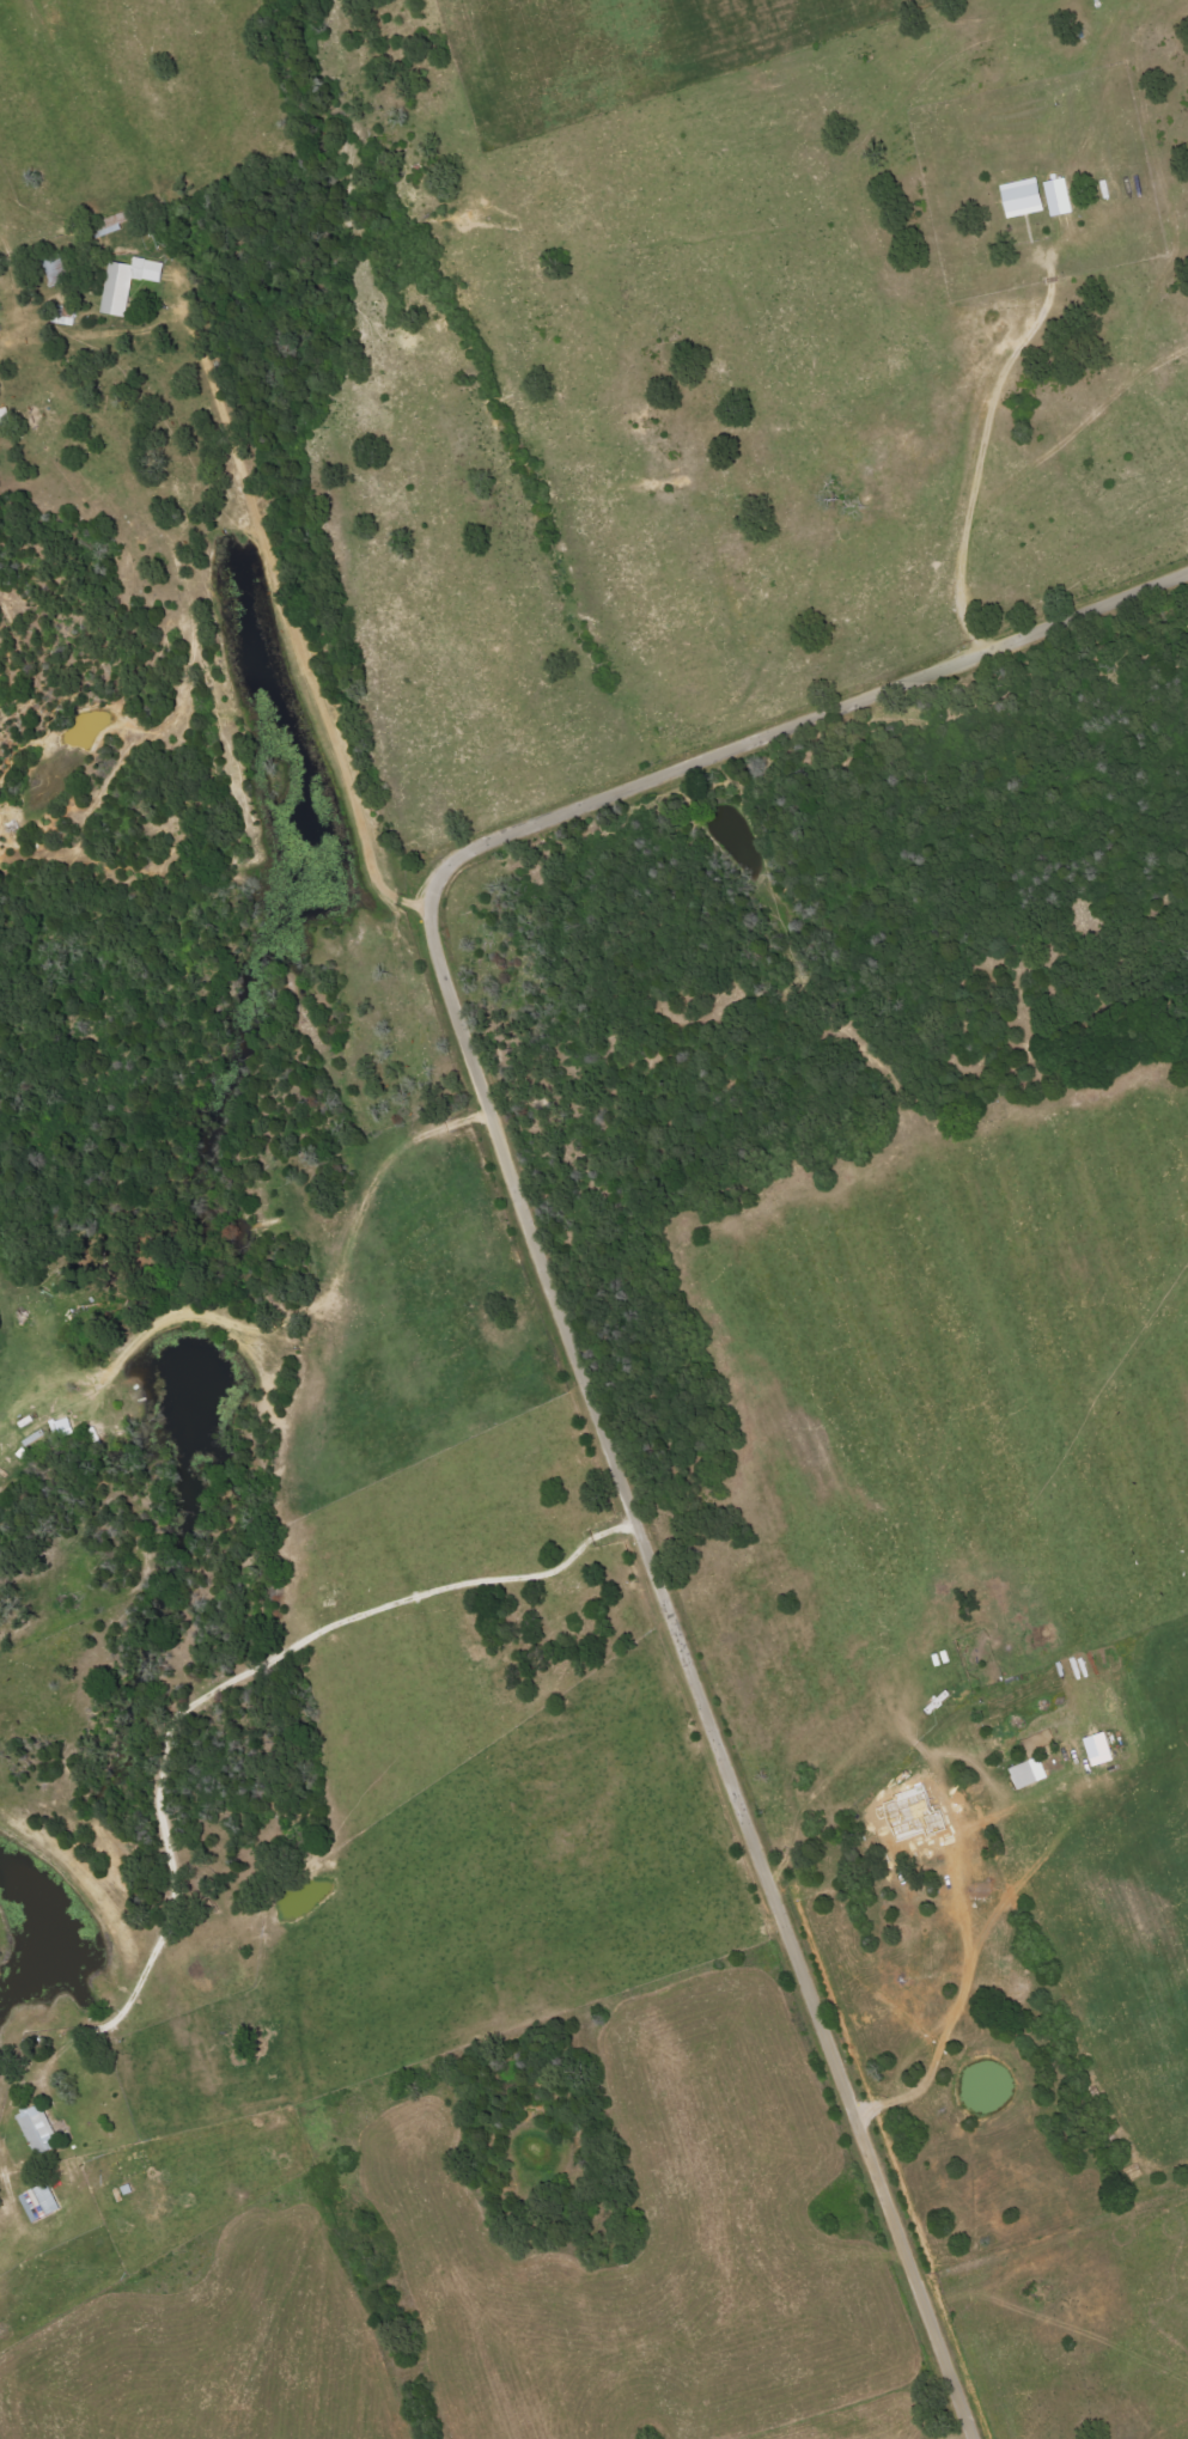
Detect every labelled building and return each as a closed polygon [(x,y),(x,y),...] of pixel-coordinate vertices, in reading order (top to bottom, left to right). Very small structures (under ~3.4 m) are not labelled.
[(1010,218),(1047,210),(1039,176),(1003,184),(1010,218)] [(1046,181),(1054,216),(1076,211),(1068,176),(1046,181)] [(112,259),(101,311),(126,316),(135,277),(162,282),(166,262),(136,256),(134,264),(112,259)] [(1095,1766),(1117,1759),(1108,1731),(1086,1738),(1095,1766)] [(1017,1789),(1049,1779),(1042,1757),(1010,1767),(1017,1789)] [(18,2116),(38,2156),(63,2144),(43,2104),(18,2116)] [(34,2223),(63,2209),(50,2182),(21,2196),(34,2223)]
